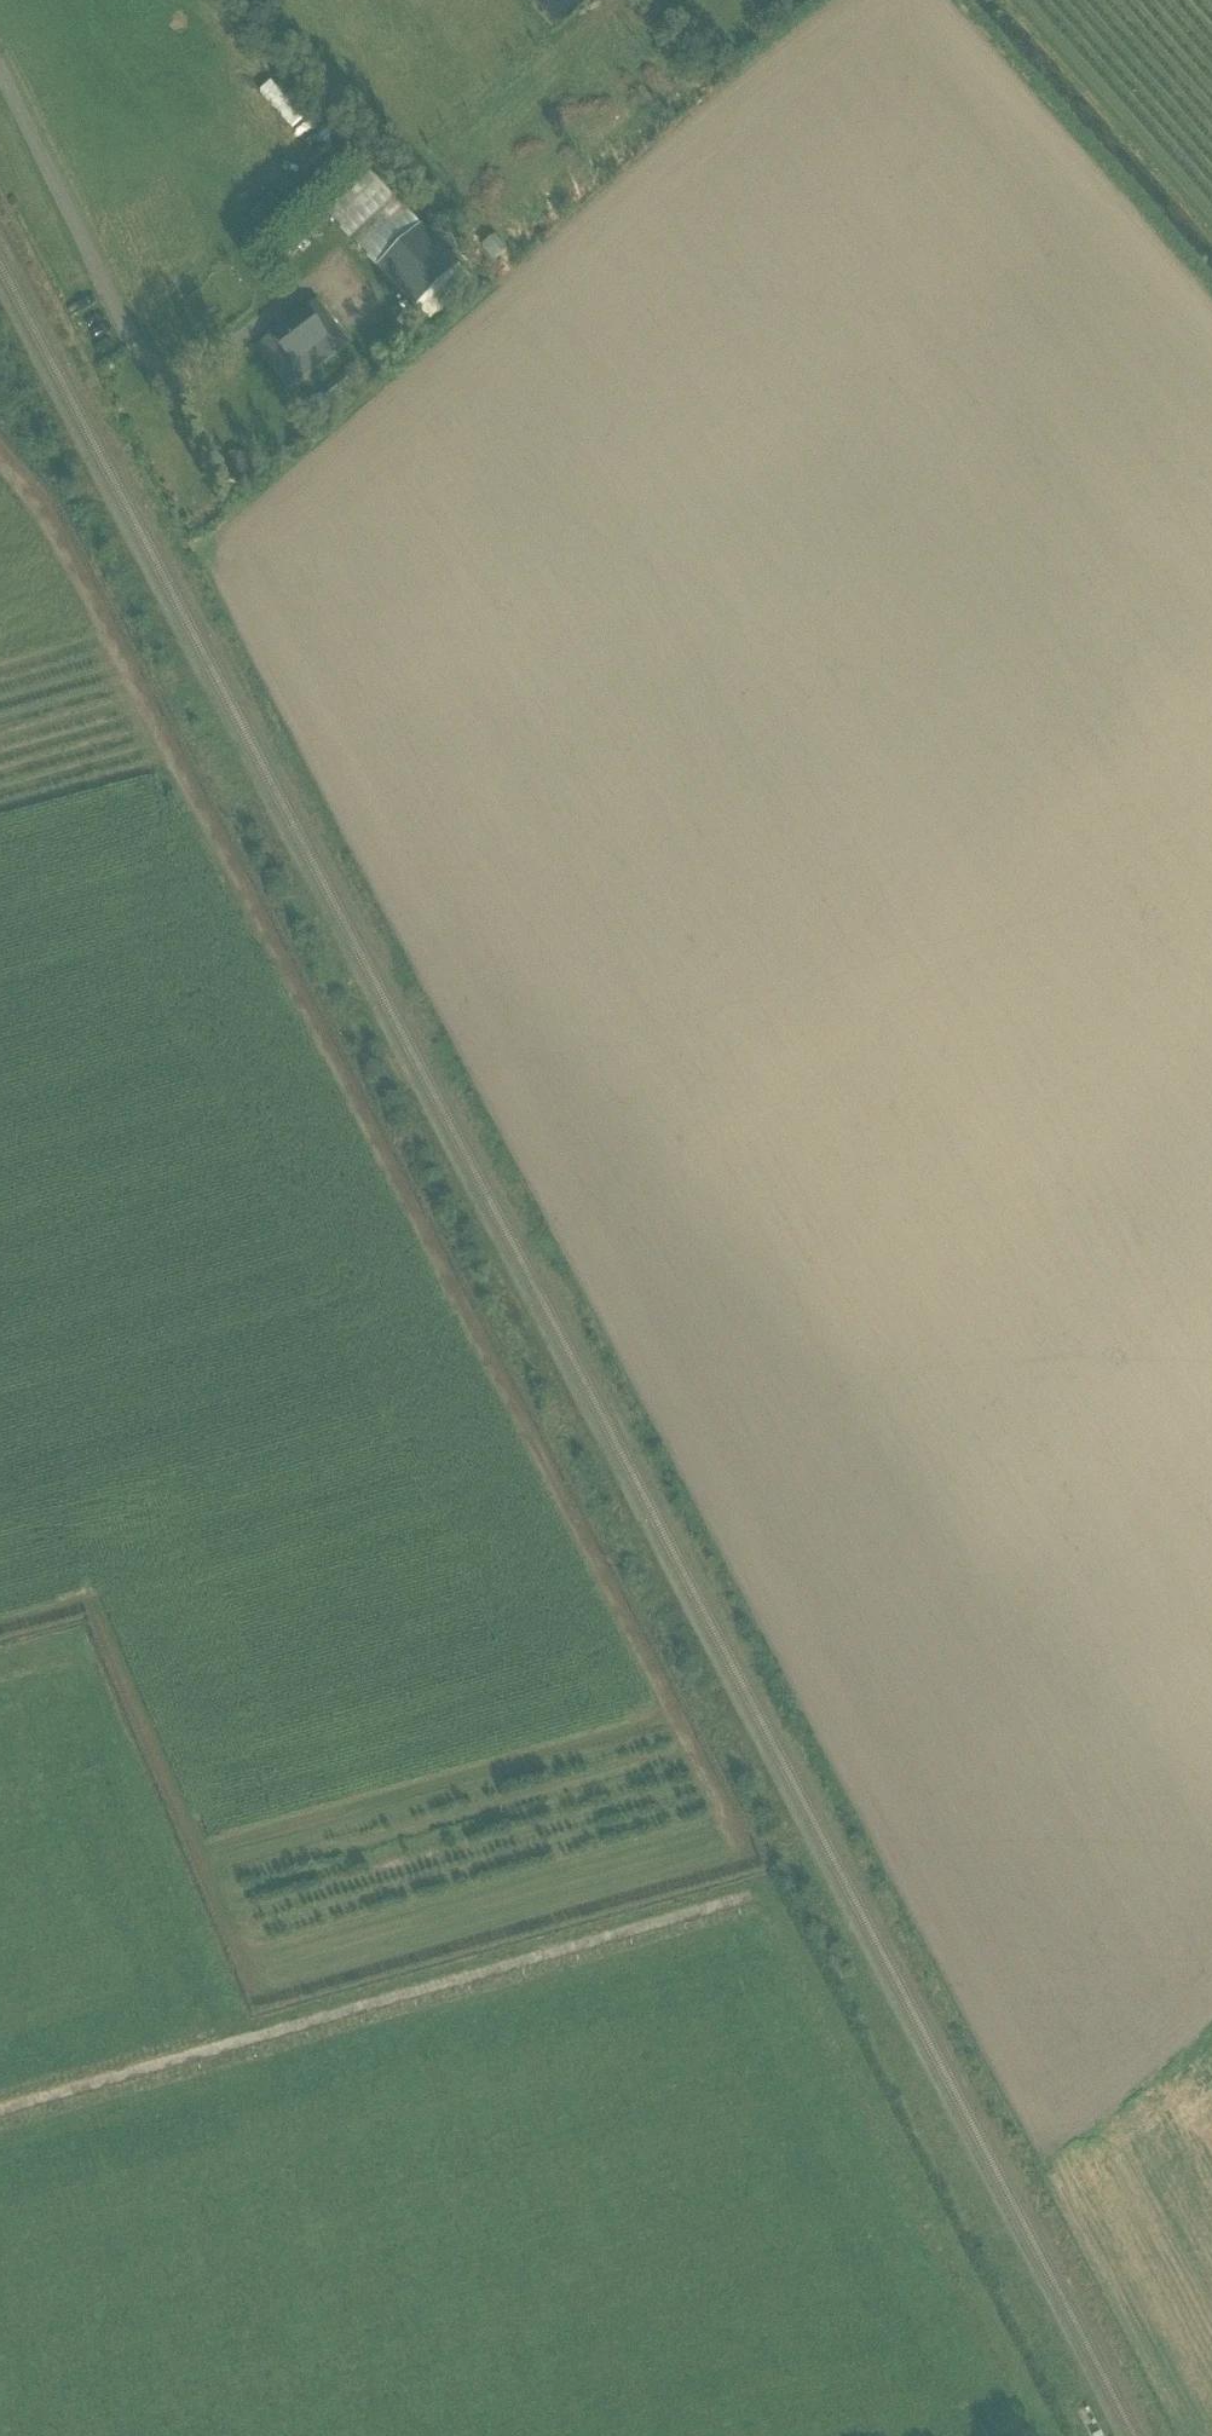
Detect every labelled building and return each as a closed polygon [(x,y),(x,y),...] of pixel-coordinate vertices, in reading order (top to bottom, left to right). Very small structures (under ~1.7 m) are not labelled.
[(392,215),(396,219),(363,251),(420,310),(462,270),(401,206),(392,215)] [(496,238),(483,249),(496,263),(508,252),(496,238)] [(303,383),(350,346),(317,302),(270,338),(303,383)] [(336,410),(327,398),(324,394),(311,403),(324,420),(335,411),(336,410)] [(230,454),(225,482),(244,486),(249,457),(230,454)]
